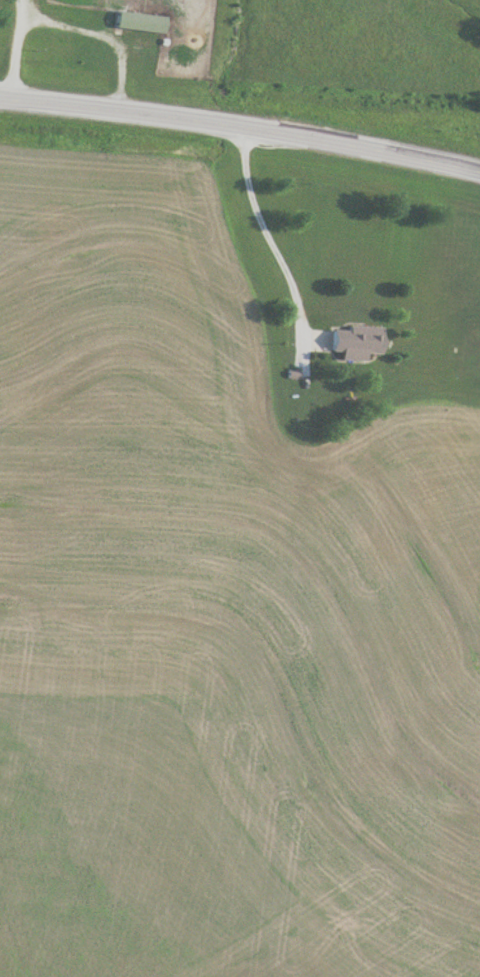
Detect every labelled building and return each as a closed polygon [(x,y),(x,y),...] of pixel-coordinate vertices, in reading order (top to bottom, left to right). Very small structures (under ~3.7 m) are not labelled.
[(111,27),(163,33),(165,16),(113,10),(111,27)] [(378,327),(345,326),(345,330),(328,329),(327,350),(337,351),(337,360),(362,361),(362,353),(377,354),(378,327)]
